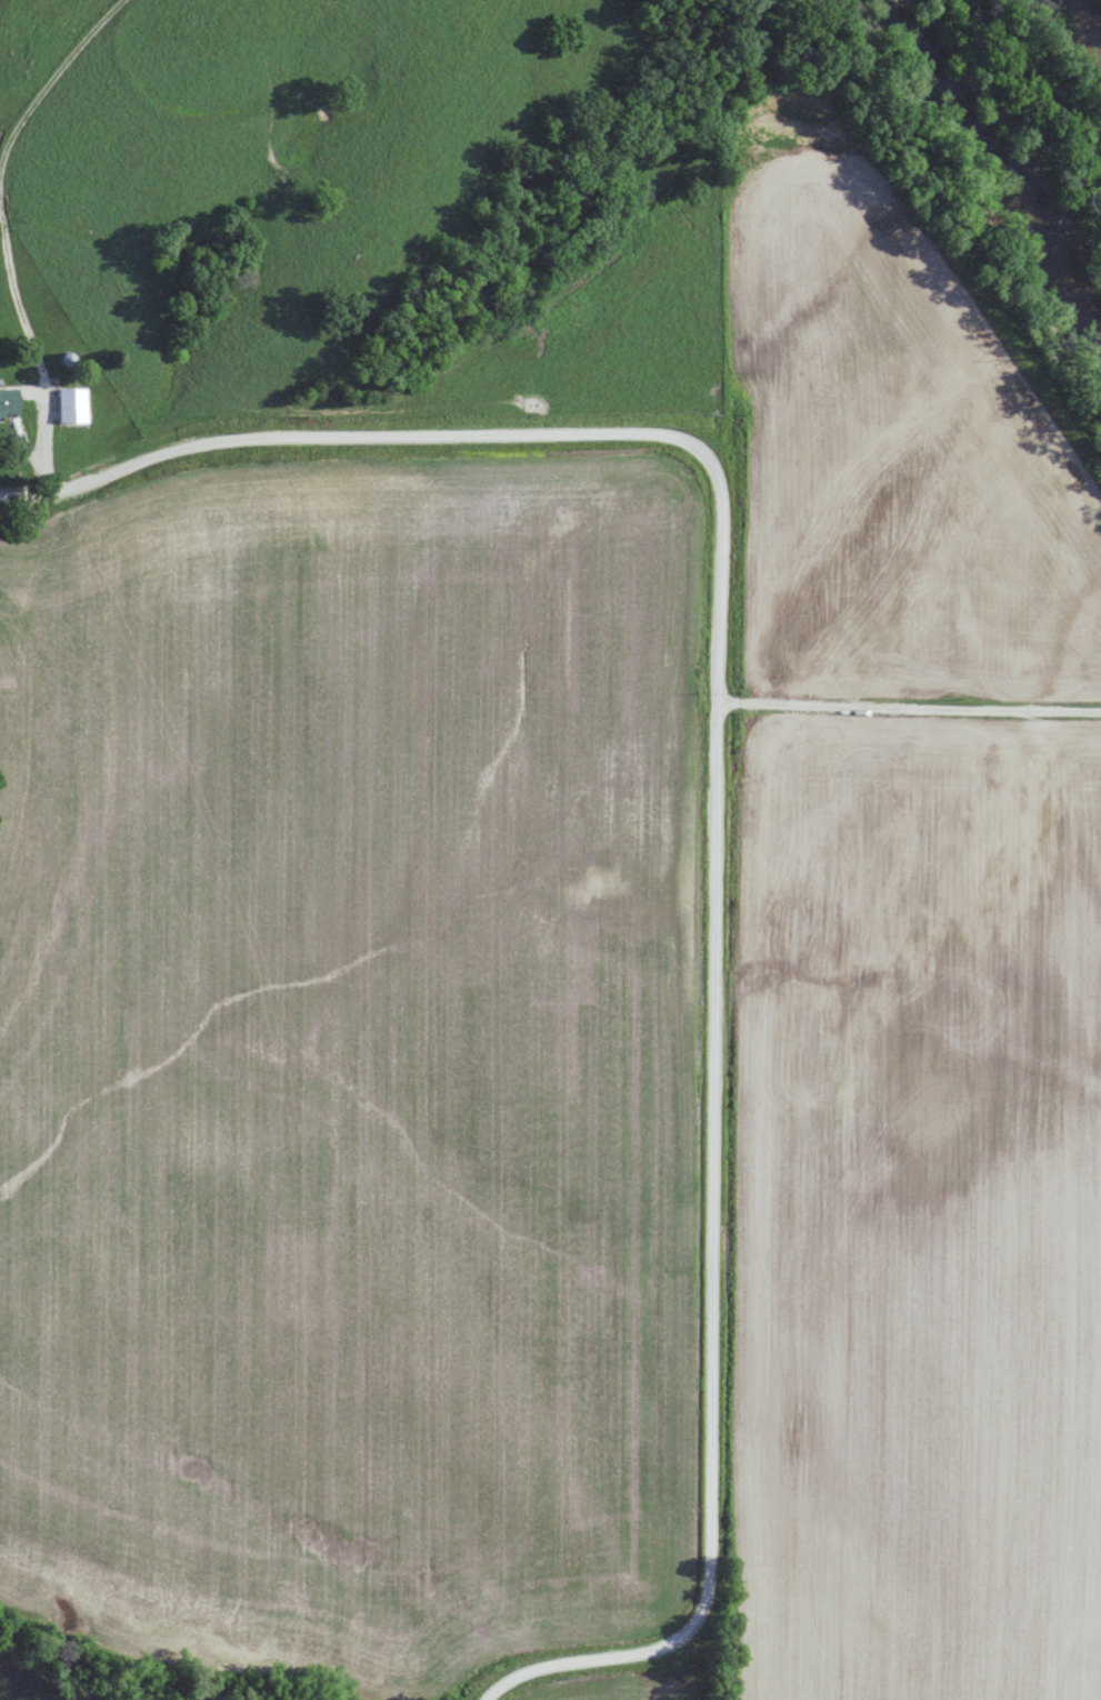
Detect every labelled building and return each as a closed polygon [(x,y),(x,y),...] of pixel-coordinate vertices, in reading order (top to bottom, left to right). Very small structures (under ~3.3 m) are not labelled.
[(22,387),(0,387),(0,415),(22,415),(22,387)] [(88,423),(88,389),(58,389),(58,423),(88,423)]
